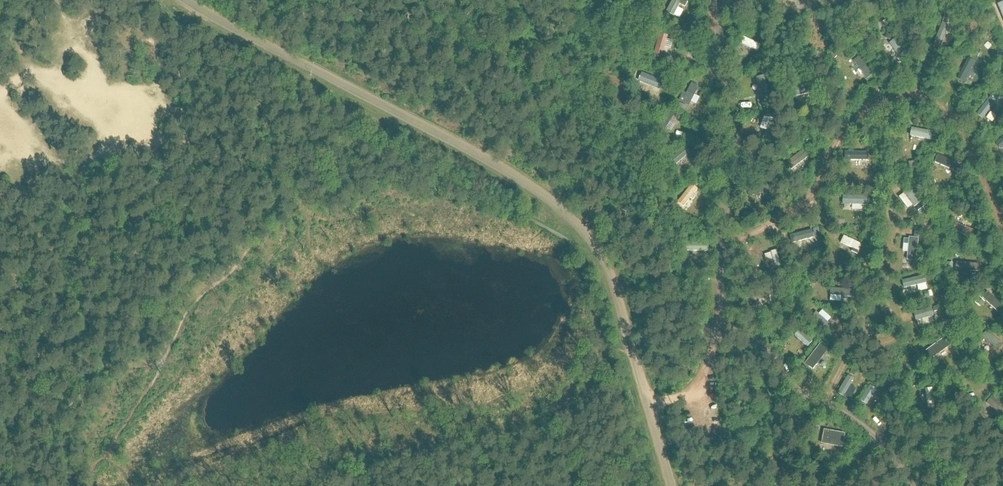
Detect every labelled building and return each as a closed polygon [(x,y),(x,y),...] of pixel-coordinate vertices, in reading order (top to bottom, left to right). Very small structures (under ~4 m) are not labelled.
[(661,21),(666,13),(660,9),(655,17),(661,21)] [(644,40),(641,49),(652,54),(656,44),(644,40)] [(741,53),(742,47),(733,45),(732,52),(741,53)] [(833,52),(829,56),(833,61),(837,56),(833,52)] [(833,66),(843,78),(851,71),(841,59),(833,66)] [(665,107),(677,110),(681,89),(670,87),(665,107)] [(995,92),(992,97),(997,101),(1001,96),(995,92)] [(679,103),(677,108),(684,111),(687,107),(679,103)] [(793,147),(796,140),(790,138),(787,144),(793,147)] [(828,238),(825,244),(835,249),(838,242),(828,238)] [(749,261),(758,257),(754,250),(745,253),(749,261)] [(782,267),(775,270),(777,276),(784,274),(782,267)] [(775,349),(784,353),(790,340),(781,336),(775,349)] [(799,370),(810,353),(803,349),(792,366),(799,370)] [(848,405),(853,409),(866,395),(861,391),(848,405)] [(821,444),(843,449),(845,434),(824,430),(821,444)]
